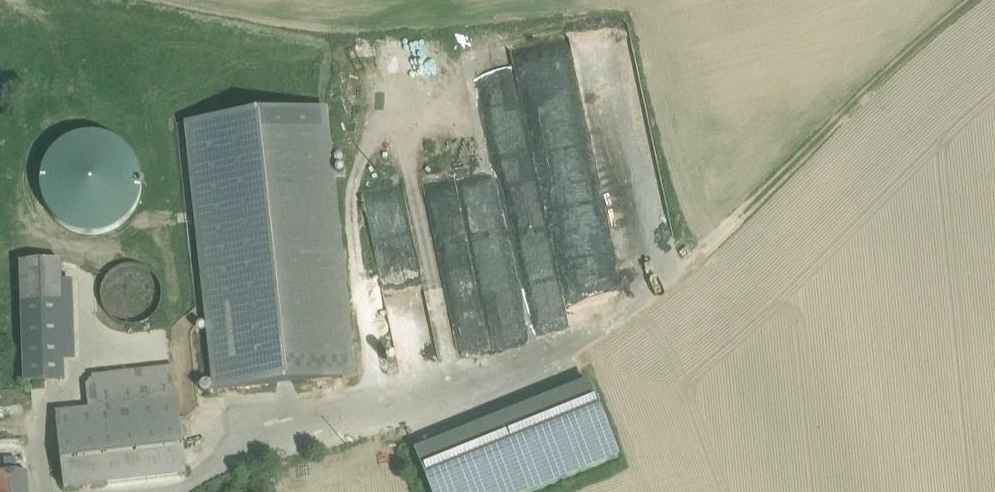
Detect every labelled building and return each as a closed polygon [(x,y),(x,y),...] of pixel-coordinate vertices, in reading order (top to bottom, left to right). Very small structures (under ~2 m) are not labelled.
[(326,110),(189,125),(217,393),(354,379),(326,110)] [(55,239),(142,215),(118,128),(31,152),(55,239)] [(491,352),(454,177),(422,183),(459,358),(491,352)] [(403,186),(362,195),(399,371),(439,363),(403,186)] [(61,261),(21,263),(25,384),(65,382),(61,261)] [(160,308),(162,296),(160,285),(153,275),(143,268),(131,266),(120,269),(110,275),(103,285),(101,297),(104,309),(110,319),(120,325),(132,327),(144,325),(154,318),(160,308)] [(174,368),(94,377),(98,409),(178,400),(174,368)] [(411,447),(427,491),(530,491),(617,462),(590,385),(411,447)] [(98,409),(56,414),(65,491),(187,476),(178,400),(98,409)] [(0,442),(0,474),(27,472),(23,440),(0,442)] [(0,474),(0,491),(29,491),(27,472),(0,474)]
